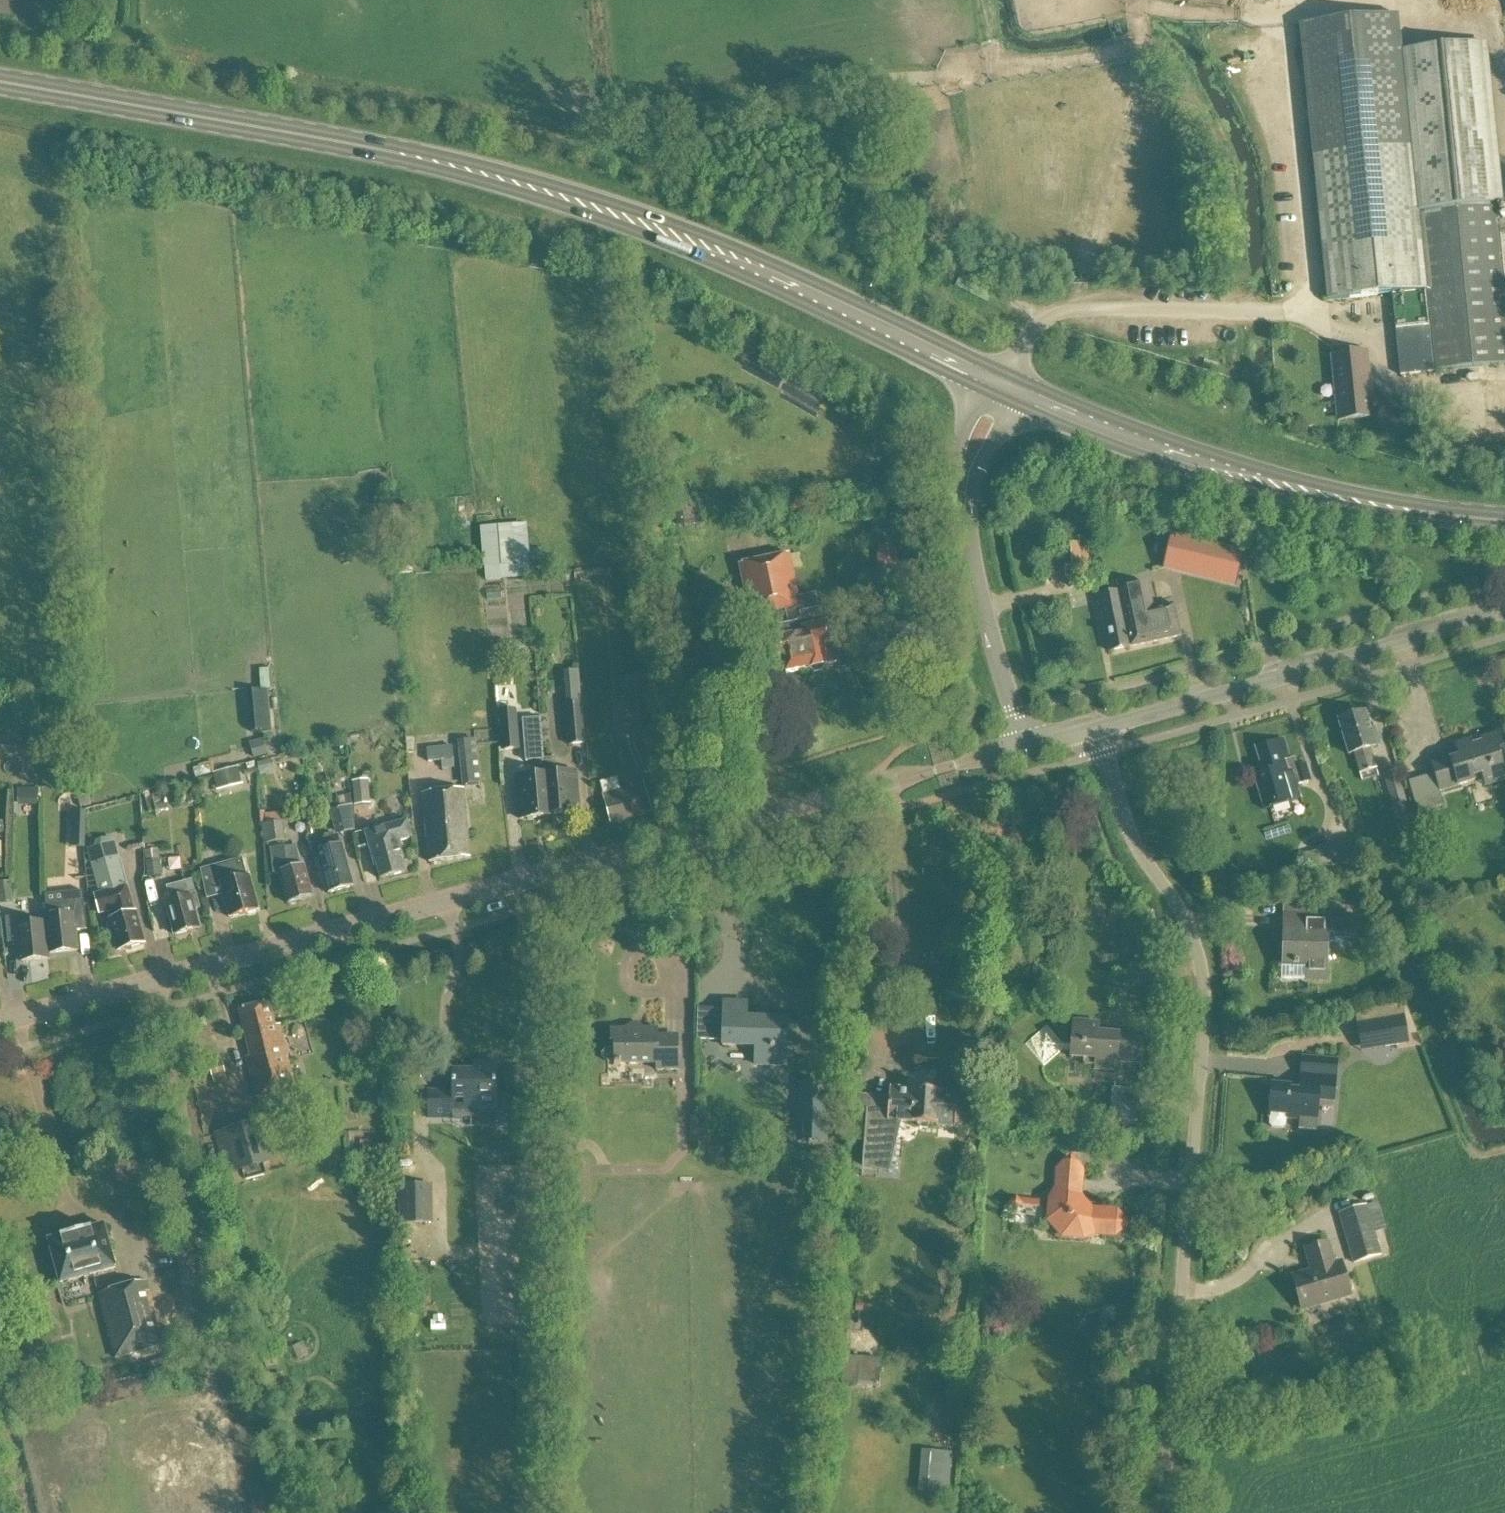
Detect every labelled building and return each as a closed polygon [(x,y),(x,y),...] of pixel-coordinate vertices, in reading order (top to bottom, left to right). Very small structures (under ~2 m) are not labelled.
[(1401,51),(1398,15),(1300,25),(1328,302),(1392,295),(1400,376),(1433,373),(1433,371),(1504,364),(1504,292),(1480,44),(1401,51)] [(1370,402),(1373,401),(1371,388),(1369,388),(1365,354),(1333,357),(1337,392),(1334,392),(1335,405),(1338,405),(1339,420),(1371,417),(1370,402)] [(531,550),(529,527),(482,530),(485,570),(532,567),(532,564),(531,550)] [(1165,569),(1235,585),(1243,551),(1174,535),(1165,569)] [(1065,588),(1081,586),(1076,546),(1060,548),(1065,588)] [(541,549),(531,550),(532,564),(542,563),(541,549)] [(779,663),(782,663),(784,676),(837,665),(833,647),(829,648),(825,628),(822,629),(819,613),(817,614),(814,598),(798,601),(789,557),(738,567),(749,620),(784,613),(787,628),(778,630),(780,642),(775,643),(775,644),(779,663)] [(574,571),(575,580),(610,577),(609,568),(574,571)] [(1119,592),(1131,648),(1179,638),(1172,606),(1151,610),(1146,586),(1119,592)] [(1107,653),(1131,648),(1119,592),(1095,597),(1107,653)] [(506,642),(490,644),(492,656),(507,655),(506,642)] [(563,677),(565,705),(581,704),(578,676),(563,677)] [(247,692),(251,733),(271,731),(267,691),(247,692)] [(633,734),(649,732),(645,702),(629,704),(633,734)] [(568,746),(584,744),(581,705),(565,706),(568,746)] [(503,751),(518,750),(515,710),(499,711),(503,751)] [(1369,750),(1379,747),(1374,731),(1370,733),(1364,713),(1337,722),(1348,757),(1353,755),(1359,775),(1375,771),(1369,750)] [(550,815),(544,759),(541,719),(522,720),(526,762),(534,762),(535,776),(516,778),(519,819),(550,817),(550,815)] [(1429,763),(1433,776),(1407,783),(1416,815),(1442,807),(1438,793),(1474,783),(1472,779),(1480,776),(1484,787),(1504,781),(1504,775),(1503,768),(1504,767),(1504,760),(1497,734),(1471,742),(1471,740),(1453,745),(1456,755),(1429,763)] [(480,737),(461,738),(464,783),(483,781),(480,737)] [(262,740),(249,743),(254,759),(266,756),(262,740)] [(1295,758),(1288,760),(1282,741),(1254,750),(1265,785),(1255,788),(1255,790),(1244,793),(1250,812),(1261,808),(1262,812),(1300,800),(1296,785),(1311,781),(1306,763),(1297,766),(1295,758)] [(430,758),(456,757),(455,744),(430,745),(430,758)] [(554,759),(544,759),(550,815),(579,812),(575,773),(556,775),(554,759)] [(270,761),(257,764),(260,777),(274,774),(270,761)] [(217,786),(239,780),(236,770),(215,775),(217,786)] [(1392,807),(1406,803),(1397,773),(1383,777),(1392,807)] [(355,806),(370,804),(367,781),(352,782),(355,806)] [(610,823),(651,811),(643,783),(632,786),(632,787),(602,795),(610,823)] [(40,804),(40,787),(19,787),(19,803),(40,804)] [(425,792),(429,860),(473,858),(469,789),(425,792)] [(152,795),(145,797),(149,813),(156,812),(156,814),(168,811),(165,793),(152,796),(152,795)] [(88,794),(77,797),(80,808),(91,805),(88,794)] [(330,812),(337,836),(355,831),(353,806),(350,795),(336,798),(339,809),(330,812)] [(72,812),(71,848),(84,849),(86,812),(72,812)] [(261,825),(264,844),(283,842),(279,813),(265,815),(266,824),(261,825)] [(399,843),(411,839),(406,822),(365,833),(374,868),(377,867),(380,881),(405,874),(401,860),(404,860),(399,843)] [(341,846),(339,847),(336,835),(314,841),(317,853),(316,853),(327,894),(352,887),(341,846)] [(109,920),(110,924),(109,924),(107,926),(109,931),(111,932),(113,931),(118,952),(146,944),(137,912),(136,913),(116,843),(88,851),(100,894),(94,896),(99,915),(113,911),(115,919),(109,920)] [(278,876),(286,904),(313,896),(304,866),(302,867),(300,846),(271,848),(273,876),(278,876)] [(145,852),(149,887),(162,885),(158,850),(145,852)] [(246,877),(241,860),(199,870),(206,900),(222,895),(229,918),(259,910),(250,876),(246,877)] [(9,881),(0,882),(0,904),(12,902),(9,881)] [(167,888),(168,893),(165,894),(167,903),(176,936),(201,929),(196,909),(201,908),(197,894),(195,895),(192,881),(167,888)] [(46,923),(45,923),(45,926),(48,925),(49,940),(44,940),(46,959),(48,958),(48,954),(78,951),(76,930),(85,929),(82,892),(64,894),(65,903),(47,905),(48,915),(45,915),(46,923)] [(1295,965),(1306,965),(1305,981),(1324,982),(1326,935),(1334,935),(1334,940),(1348,941),(1349,915),(1339,915),(1339,907),(1283,904),(1283,919),(1282,919),(1280,964),(1291,964),(1291,966),(1295,967),(1295,965)] [(21,961),(46,959),(44,940),(49,940),(48,925),(45,926),(45,923),(27,925),(26,916),(4,918),(6,942),(18,941),(21,961)] [(256,1098),(295,1088),(279,1025),(274,1026),(268,1003),(238,1011),(250,1056),(246,1057),(256,1098)] [(721,1046),(754,1047),(754,1065),(786,1066),(787,1020),(747,1019),(747,1004),(723,1003),(721,1046)] [(1404,1018),(1356,1026),(1359,1043),(1406,1035),(1404,1018)] [(1140,1062),(1142,1035),(1097,1032),(1098,1023),(1072,1022),(1070,1057),(1083,1058),(1082,1064),(1095,1065),(1095,1068),(1117,1069),(1118,1061),(1140,1062)] [(656,1043),(656,1029),(633,1030),(628,1025),(624,1030),(610,1030),(610,1044),(599,1056),(606,1063),(612,1063),(612,1066),(655,1065),(655,1071),(676,1071),(676,1043),(656,1043)] [(698,1025),(698,1041),(701,1041),(717,1041),(718,1025),(701,1025),(698,1025)] [(1068,1045),(1062,1045),(1047,1027),(1026,1045),(1044,1065),(1061,1051),(1068,1051),(1068,1045)] [(213,1082),(226,1079),(222,1063),(209,1066),(213,1082)] [(428,1091),(428,1117),(479,1117),(479,1110),(495,1110),(495,1099),(495,1063),(474,1063),(474,1070),(452,1070),(452,1091),(428,1091)] [(1282,1120),(1300,1121),(1299,1131),(1315,1132),(1318,1102),(1332,1104),(1334,1079),(1299,1077),(1298,1089),(1270,1087),(1267,1119),(1269,1119),(1268,1126),(1271,1129),(1279,1130),(1282,1127),(1282,1120)] [(799,1141),(829,1144),(833,1088),(803,1085),(799,1141)] [(850,1132),(865,1133),(862,1166),(889,1173),(901,1123),(954,1127),(957,1093),(890,1088),(888,1113),(852,1110),(850,1132)] [(1112,1088),(1109,1117),(1137,1119),(1140,1090),(1112,1088)] [(225,1172),(266,1161),(256,1125),(215,1136),(225,1172)] [(360,1142),(360,1152),(372,1152),(372,1141),(360,1142)] [(1114,1237),(1127,1226),(1116,1213),(1087,1211),(1088,1208),(1082,1201),(1079,1201),(1081,1173),(1070,1159),(1057,1171),(1054,1203),(1049,1202),(1047,1223),(1061,1239),(1083,1241),(1089,1236),(1114,1237)] [(398,1186),(399,1225),(433,1224),(432,1186),(398,1186)] [(1038,1209),(1039,1200),(1017,1197),(1007,1203),(1013,1213),(1022,1207),(1038,1209)] [(1353,1265),(1380,1257),(1365,1207),(1338,1215),(1353,1265)] [(105,1225),(50,1240),(62,1283),(77,1279),(82,1299),(97,1295),(122,1288),(117,1268),(105,1225)] [(1301,1312),(1350,1297),(1340,1264),(1334,1265),(1327,1244),(1304,1251),(1311,1272),(1291,1278),(1301,1312)] [(122,1288),(97,1295),(115,1359),(160,1347),(145,1293),(142,1283),(127,1287),(122,1288)] [(303,1343),(292,1347),(298,1361),(308,1357),(303,1343)] [(842,1357),(841,1385),(879,1387),(880,1360),(842,1357)] [(951,1452),(921,1450),(918,1492),(948,1494),(951,1452)]
